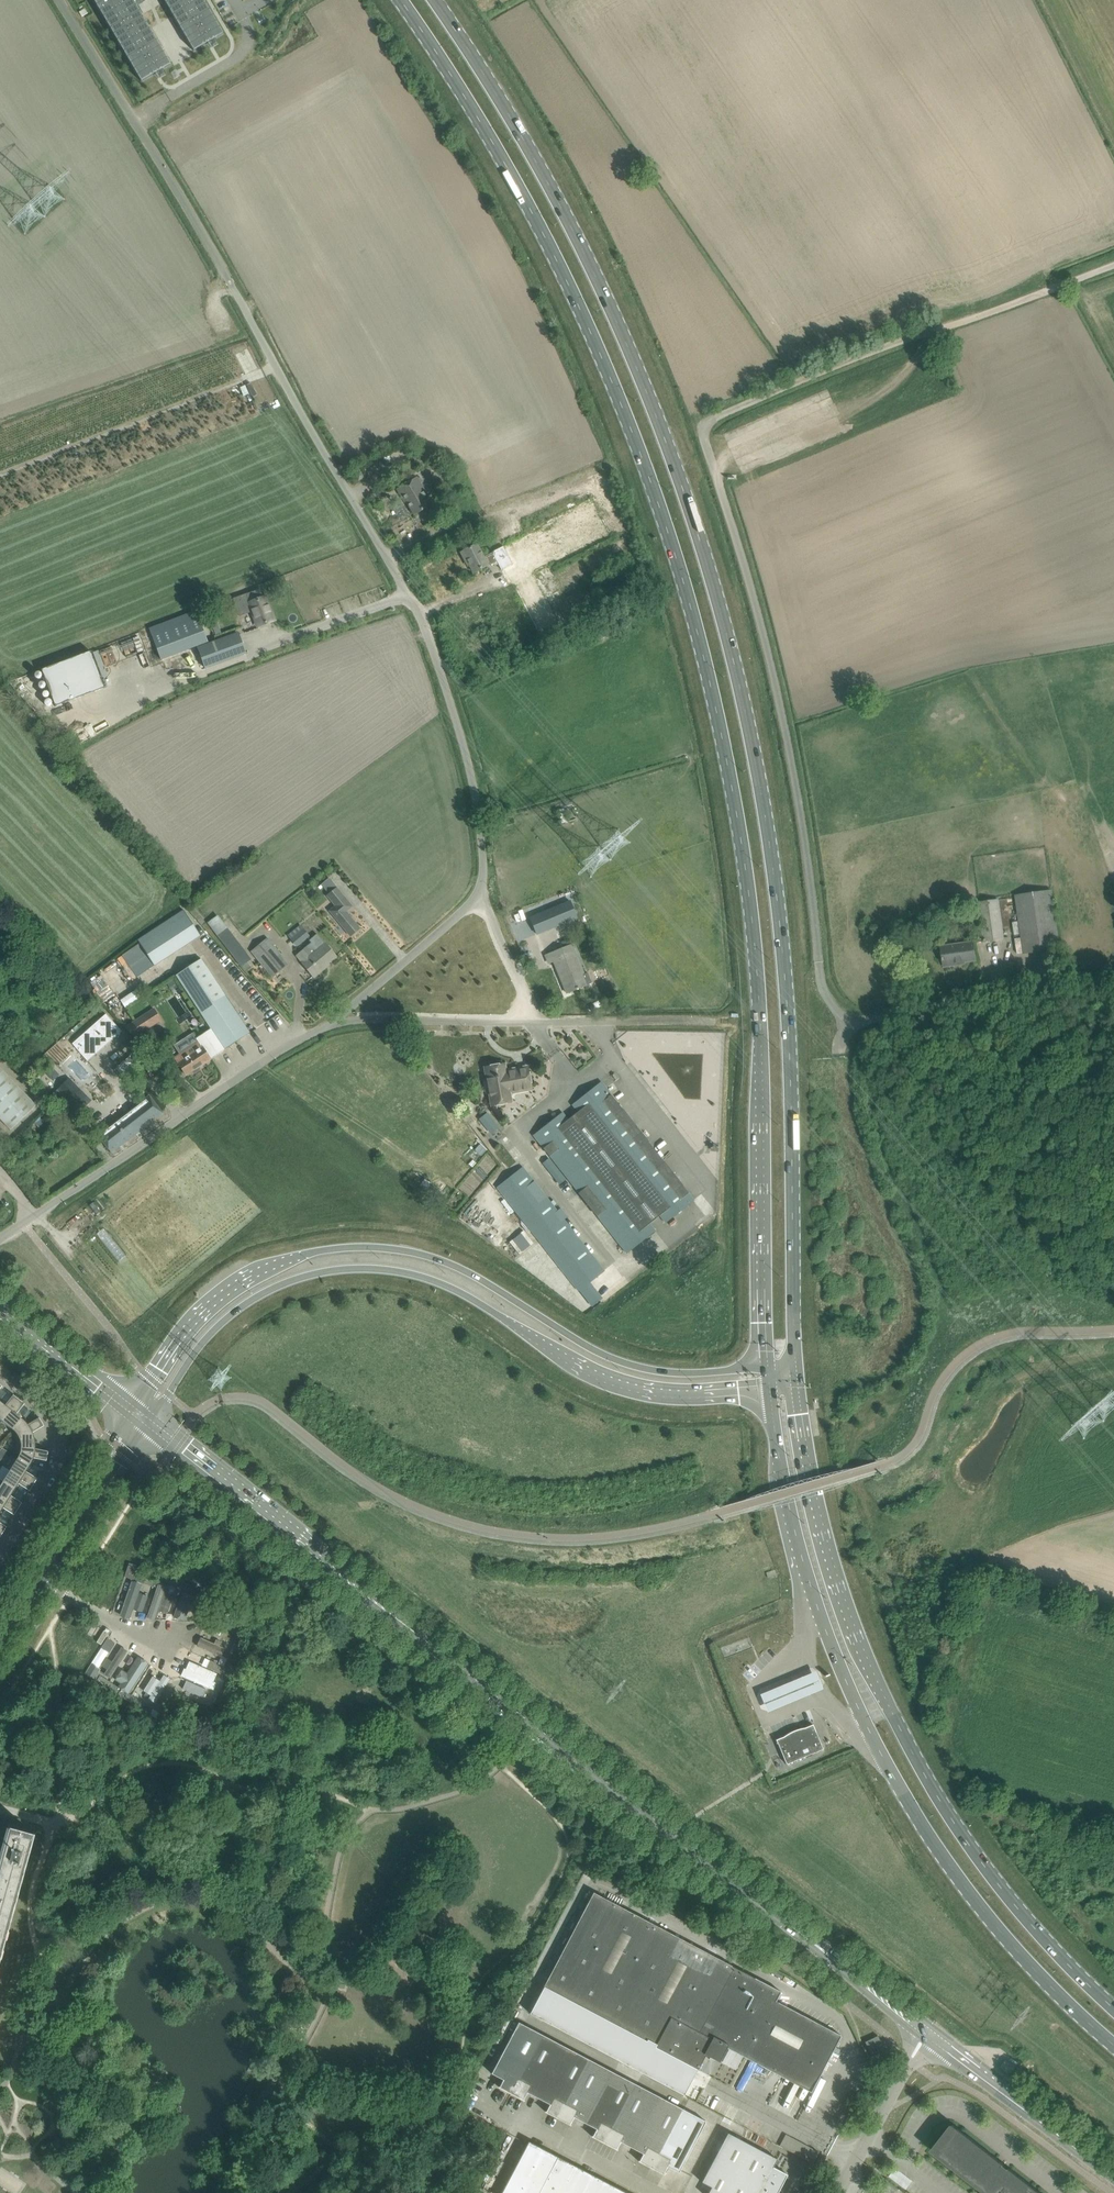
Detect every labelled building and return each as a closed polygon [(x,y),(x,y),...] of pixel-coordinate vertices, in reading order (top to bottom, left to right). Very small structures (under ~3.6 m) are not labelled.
[(107,23),(141,82),(154,74),(163,69),(170,64),(136,6),(147,0),(93,0),(107,23)] [(207,43),(215,38),(223,34),(203,0),(164,0),(193,51),(207,43)] [(249,399),(256,397),(251,382),(239,386),(242,395),(247,394),(249,399)] [(414,465),(405,471),(409,477),(418,471),(414,465)] [(397,489),(402,497),(403,496),(414,515),(427,507),(423,500),(426,498),(422,491),(424,490),(417,478),(397,489)] [(477,544),(461,552),(465,560),(467,560),(474,573),(488,565),(497,560),(502,570),(513,564),(504,547),(492,553),(484,558),(477,545),(477,544)] [(246,594),(233,599),(237,608),(243,606),(245,613),(245,614),(246,614),(252,611),(258,626),(264,624),(274,620),(265,597),(263,598),(262,597),(263,596),(260,589),(246,594)] [(196,611),(150,629),(161,659),(207,642),(196,611)] [(205,669),(246,654),(238,632),(197,647),(205,669)] [(42,670),(56,706),(104,688),(91,651),(42,670)] [(336,888),(327,896),(339,910),(333,915),(350,936),(360,928),(346,912),(352,907),(336,888)] [(1023,953),(1049,950),(1059,948),(1051,891),(1016,896),(1023,953)] [(530,918),(537,934),(576,918),(569,901),(530,918)] [(982,925),(984,941),(1003,938),(998,901),(978,903),(981,920),(978,921),(979,926),(982,925)] [(186,914),(140,944),(154,966),(200,935),(186,914)] [(217,914),(207,922),(241,966),(251,958),(217,914)] [(300,925),(288,935),(296,946),(309,935),(300,925)] [(302,963),(314,977),(325,967),(324,966),(336,956),(325,944),(317,934),(309,940),(312,943),(297,955),(303,963),(302,963)] [(267,938),(251,951),(272,976),(288,963),(267,938)] [(975,960),(973,943),(941,947),(943,961),(944,966),(955,965),(955,963),(975,960)] [(571,945),(545,955),(549,963),(554,961),(567,993),(591,983),(587,973),(584,975),(571,945)] [(194,1003),(219,986),(201,958),(176,975),(194,1003)] [(225,995),(219,986),(194,1003),(200,1012),(211,1029),(225,1050),(250,1033),(225,996),(225,995)] [(125,1027),(135,1038),(162,1021),(154,1009),(125,1027)] [(121,1031),(106,1015),(73,1044),(88,1061),(121,1031)] [(196,1038),(197,1040),(210,1059),(225,1050),(211,1029),(196,1038)] [(179,1052),(173,1056),(186,1075),(191,1072),(195,1073),(200,1070),(200,1066),(210,1059),(197,1040),(179,1052)] [(140,1047),(115,1070),(123,1079),(148,1056),(140,1047)] [(504,1064),(485,1068),(492,1105),(509,1102),(511,1101),(509,1093),(513,1092),(531,1089),(531,1087),(527,1067),(515,1069),(515,1070),(506,1072),(504,1064)] [(36,1105),(0,1067),(0,1118),(11,1130),(36,1105)] [(69,1079),(58,1089),(80,1111),(91,1101),(69,1079)] [(578,1112),(568,1120),(649,1223),(660,1215),(665,1222),(694,1200),(601,1082),(573,1105),(578,1112)] [(56,1102),(63,1095),(57,1090),(51,1097),(56,1102)] [(135,1133),(140,1130),(162,1113),(149,1096),(98,1135),(111,1152),(119,1146),(122,1144),(135,1133)] [(499,1126),(487,1112),(478,1119),(490,1133),(499,1126)] [(655,1230),(562,1113),(534,1135),(626,1253),(655,1230)] [(554,1164),(549,1159),(543,1163),(548,1169),(554,1164)] [(589,1282),(604,1271),(563,1219),(567,1216),(561,1208),(557,1211),(523,1168),(498,1187),(578,1290),(579,1290),(589,1282)] [(96,1214),(87,1202),(85,1200),(81,1204),(83,1206),(92,1217),(96,1214)] [(522,1230),(508,1242),(519,1254),(533,1242),(522,1230)] [(0,1401),(0,1419),(2,1421),(19,1399),(13,1395),(5,1405),(0,1401)] [(25,1404),(19,1399),(2,1421),(13,1430),(22,1418),(17,1414),(25,1404)] [(24,1420),(22,1418),(13,1430),(15,1431),(16,1432),(17,1434),(18,1435),(19,1437),(20,1439),(21,1441),(21,1443),(35,1440),(35,1438),(34,1436),(34,1434),(33,1432),(44,1426),(39,1417),(28,1424),(27,1422),(25,1421),(24,1420)] [(19,1456),(18,1458),(30,1465),(31,1463),(32,1461),(33,1460),(34,1458),(47,1460),(48,1451),(35,1448),(36,1446),(35,1444),(35,1442),(35,1440),(21,1443),(21,1445),(21,1447),(21,1449),(21,1450),(20,1452),(20,1454),(19,1456)] [(30,1465),(18,1458),(11,1469),(34,1484),(37,1478),(26,1471),(30,1465)] [(11,1469),(3,1482),(15,1489),(19,1483),(30,1490),(34,1484),(11,1469)] [(0,1486),(0,1497),(18,1509),(22,1502),(11,1495),(15,1489),(3,1482),(0,1486)] [(3,1508),(14,1515),(18,1509),(0,1497),(0,1513),(3,1508)] [(129,1563),(124,1577),(133,1580),(135,1573),(137,1566),(129,1563)] [(144,1584),(147,1577),(135,1573),(133,1580),(144,1584)] [(157,1583),(166,1585),(171,1584),(173,1578),(160,1573),(159,1578),(158,1581),(157,1583)] [(184,1581),(186,1582),(196,1585),(198,1578),(187,1575),(184,1581)] [(150,1578),(147,1577),(144,1584),(156,1587),(157,1583),(158,1581),(150,1578)] [(184,1581),(173,1578),(171,1584),(182,1587),(184,1581)] [(199,1595),(205,1597),(210,1583),(204,1580),(202,1587),(199,1595)] [(139,1595),(142,1587),(131,1584),(120,1617),(130,1620),(133,1612),(143,1615),(148,1598),(139,1595)] [(164,1596),(166,1588),(157,1585),(146,1619),(155,1622),(158,1613),(168,1617),(174,1600),(164,1596)] [(185,1623),(197,1589),(185,1585),(174,1620),(185,1623)] [(201,1639),(196,1648),(223,1660),(227,1651),(201,1639)] [(234,1644),(224,1667),(230,1669),(240,1646),(234,1644)] [(104,1676),(110,1681),(129,1652),(122,1648),(112,1663),(107,1660),(101,1669),(107,1672),(104,1676)] [(115,1682),(120,1685),(119,1687),(132,1695),(150,1667),(137,1659),(127,1674),(122,1671),(115,1682)] [(214,1684),(218,1676),(189,1663),(185,1671),(214,1684)] [(225,1680),(230,1669),(224,1667),(219,1677),(225,1680)] [(820,1690),(811,1668),(802,1671),(760,1689),(769,1711),(812,1694),(820,1690)] [(91,1678),(96,1681),(99,1676),(94,1673),(91,1678)] [(96,1681),(106,1687),(110,1682),(100,1675),(99,1676),(96,1681)] [(142,1693),(151,1699),(161,1684),(152,1678),(142,1693)] [(206,1690),(186,1680),(183,1689),(203,1698),(206,1690)] [(118,1694),(128,1701),(131,1695),(121,1689),(118,1694)] [(128,1701),(139,1708),(143,1702),(131,1695),(128,1701)] [(139,1708),(149,1714),(153,1709),(143,1702),(139,1708)] [(813,1724),(776,1740),(777,1742),(782,1754),(786,1764),(823,1749),(816,1732),(813,1724)] [(34,1834),(17,1829),(20,1819),(10,1816),(6,1830),(7,1830),(2,1846),(1,1846),(0,1846),(0,1851),(1,1851),(0,1854),(0,1959),(34,1834)] [(544,1986),(530,2013),(684,2095),(698,2070),(705,2055),(710,2057),(709,2059),(713,2061),(714,2059),(719,2062),(727,2048),(811,2092),(841,2035),(776,2001),(781,1992),(593,1892),(544,1986)] [(388,1996),(397,2002),(403,1994),(394,1988),(388,1996)] [(429,2004),(430,2005),(436,1997),(427,1990),(421,1998),(429,2004)] [(511,2094),(542,2034),(519,2022),(491,2073),(503,2080),(501,2084),(500,2084),(499,2086),(498,2087),(511,2094)] [(566,2047),(542,2034),(511,2094),(524,2100),(524,2099),(525,2097),(527,2092),(538,2098),(566,2047)] [(884,2049),(878,2036),(865,2042),(872,2055),(884,2049)] [(566,2047),(538,2098),(550,2104),(547,2109),(546,2111),(545,2111),(545,2112),(558,2118),(589,2059),(566,2047)] [(612,2071),(589,2059),(558,2118),(570,2125),(571,2124),(570,2124),(572,2121),(571,2121),(574,2117),(585,2123),(612,2071)] [(1010,2075),(1015,2067),(1006,2060),(1000,2067),(1010,2075)] [(612,2071),(585,2123),(596,2129),(594,2133),(592,2136),(604,2143),(636,2084),(612,2071)] [(659,2096),(636,2084),(604,2143),(617,2150),(617,2149),(618,2146),(620,2142),(631,2148),(659,2096)] [(659,2096),(631,2148),(643,2154),(641,2158),(640,2158),(639,2161),(639,2160),(638,2161),(651,2168),(682,2108),(659,2096)] [(706,2121),(682,2108),(651,2168),(663,2174),(664,2174),(663,2173),(665,2171),(667,2166),(679,2173),(706,2121)] [(1009,2168),(1008,2169),(1009,2169),(1008,2171),(1002,2166),(1003,2165),(1004,2165),(953,2124),(952,2125),(957,2129),(940,2155),(985,2191),(984,2192),(1041,2192),(1009,2168)] [(787,2174),(773,2167),(777,2159),(727,2132),(701,2182),(711,2187),(708,2192),(777,2192),(787,2174)] [(558,2156),(558,2157),(529,2141),(501,2192),(627,2192),(558,2156)] [(816,2164),(821,2166),(826,2157),(821,2155),(816,2164)] [(894,2167),(888,2176),(905,2188),(911,2179),(894,2167)]
